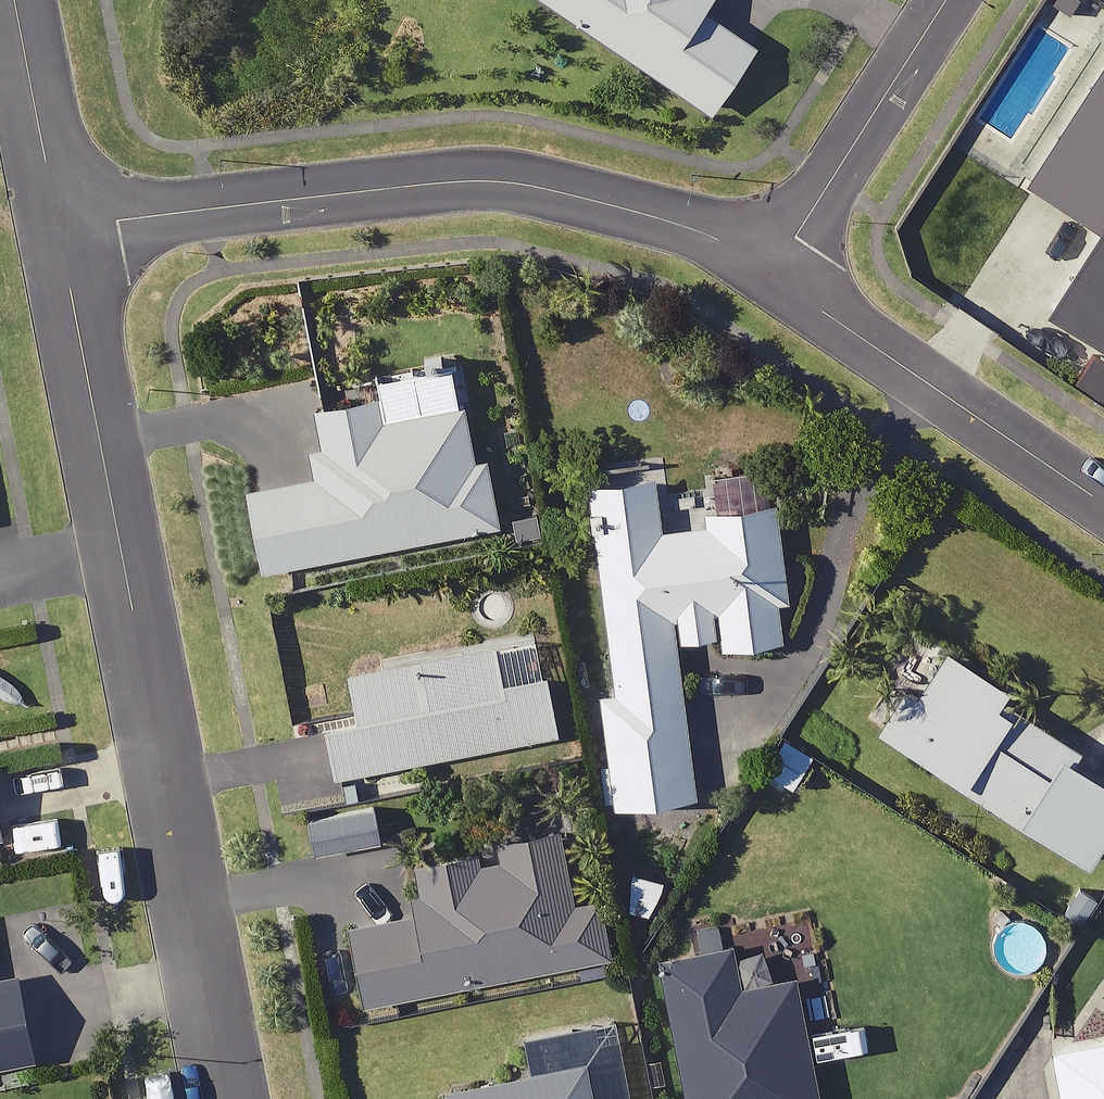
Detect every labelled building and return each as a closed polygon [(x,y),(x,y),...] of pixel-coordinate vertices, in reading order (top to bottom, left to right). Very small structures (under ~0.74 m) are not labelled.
[(712,112),(755,48),(698,10),(704,0),(545,0),(712,112)] [(448,409),(442,375),(312,401),(325,471),(247,487),(263,569),(495,524),(472,404),(448,409)] [(661,531),(654,473),(587,481),(613,691),(599,693),(613,806),(695,796),(675,640),(719,634),(721,648),(781,640),(775,598),(786,596),(774,501),(718,507),(720,524),(661,531)] [(504,682),(496,642),(347,671),(356,717),(304,727),(314,779),(556,732),(545,674),(504,682)] [(947,647),(918,692),(907,686),(878,731),(1086,866),(1103,839),(1103,734),(1097,730),(1084,749),(1010,700),(1015,691),(947,647)] [(813,755),(784,735),(761,768),(790,788),(813,755)] [(380,840),(374,805),(305,817),(311,852),(380,840)] [(607,955),(582,827),(406,862),(416,914),(350,927),(365,1004),(607,955)] [(727,951),(664,963),(691,1098),(813,1098),(790,982),(735,992),(727,951)] [(32,1056),(16,976),(0,980),(0,1063),(32,1056)] [(583,1065),(445,1092),(446,1098),(589,1098),(583,1065)]
